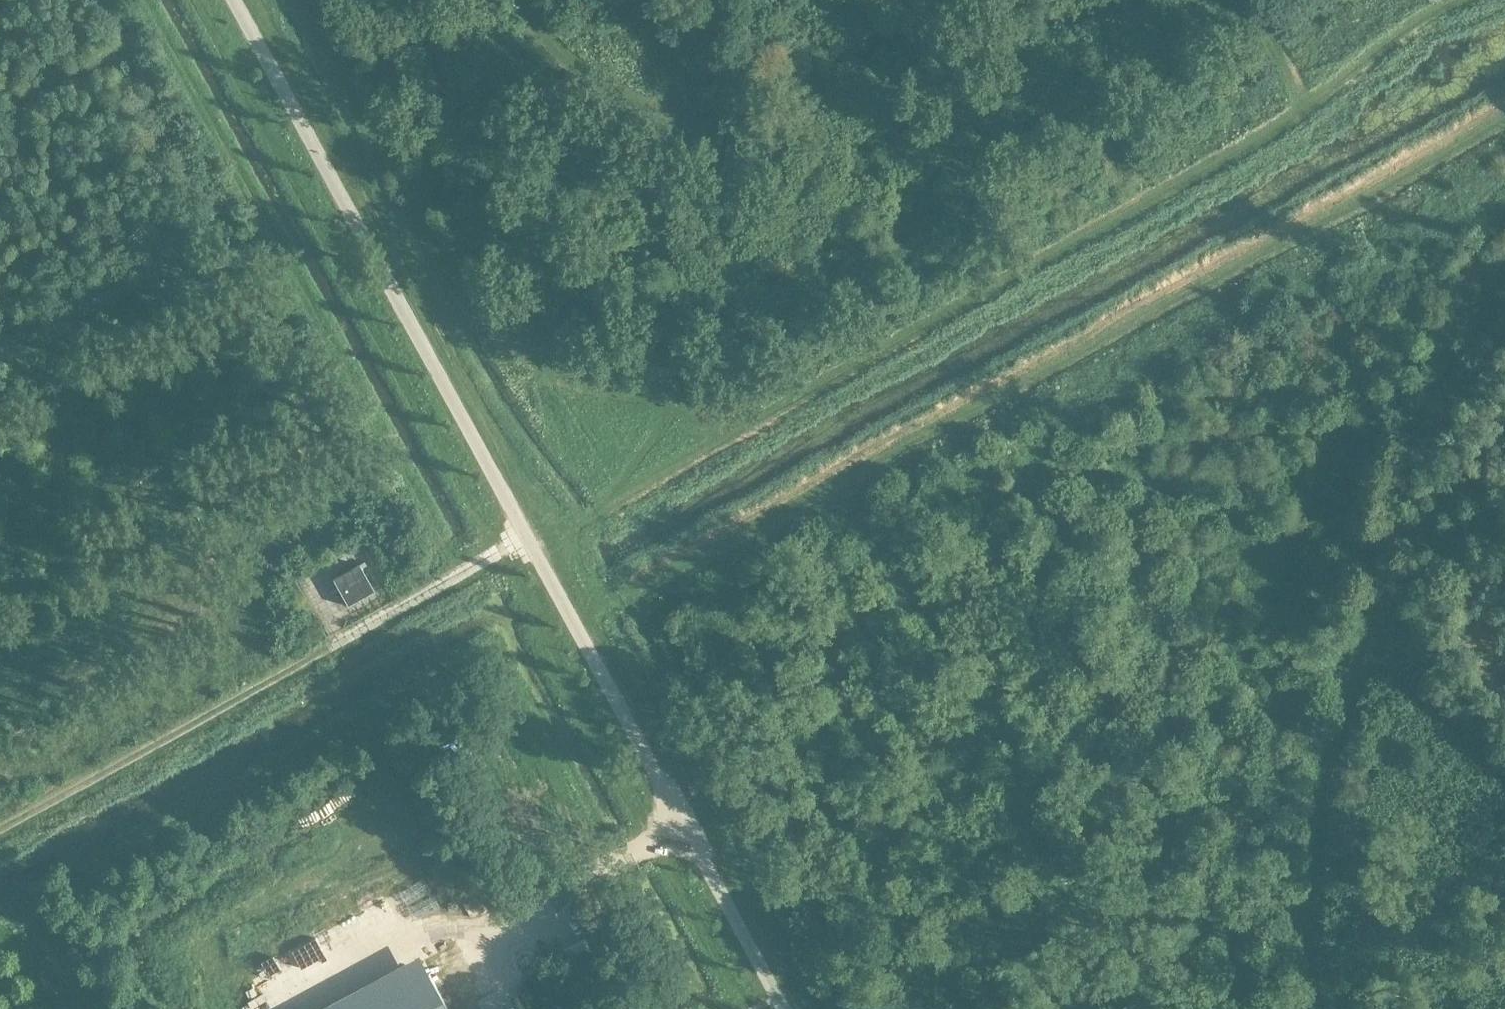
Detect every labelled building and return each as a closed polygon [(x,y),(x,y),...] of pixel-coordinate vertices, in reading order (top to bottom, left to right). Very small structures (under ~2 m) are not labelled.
[(372,591),(357,564),(331,579),(346,606),(372,591)] [(429,973),(423,963),(338,1008),(416,1008),(403,987),(429,973)] [(403,987),(416,1008),(448,1008),(429,973),(403,987)]
